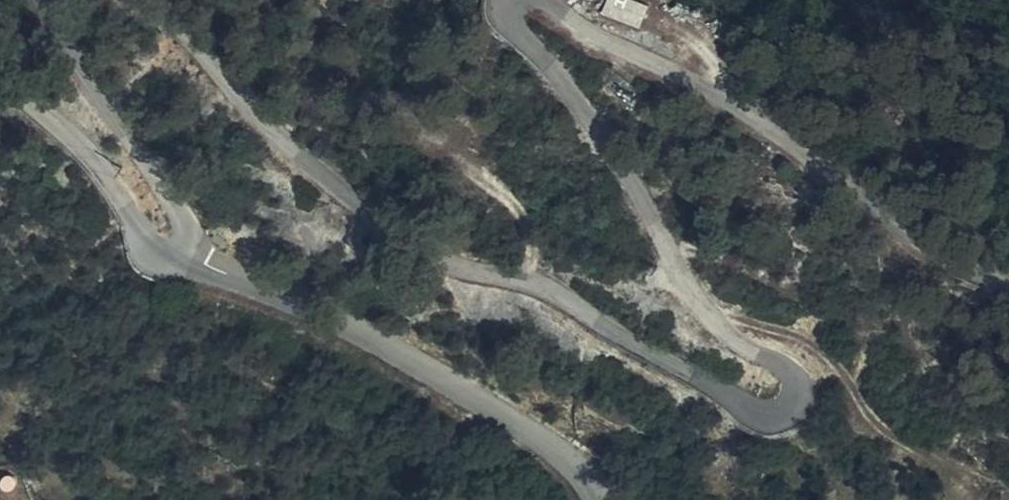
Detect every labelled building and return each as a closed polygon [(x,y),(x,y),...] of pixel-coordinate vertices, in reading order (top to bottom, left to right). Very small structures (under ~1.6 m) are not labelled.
[(650,0),(610,0),(607,8),(643,22),(652,1),(650,0)]
